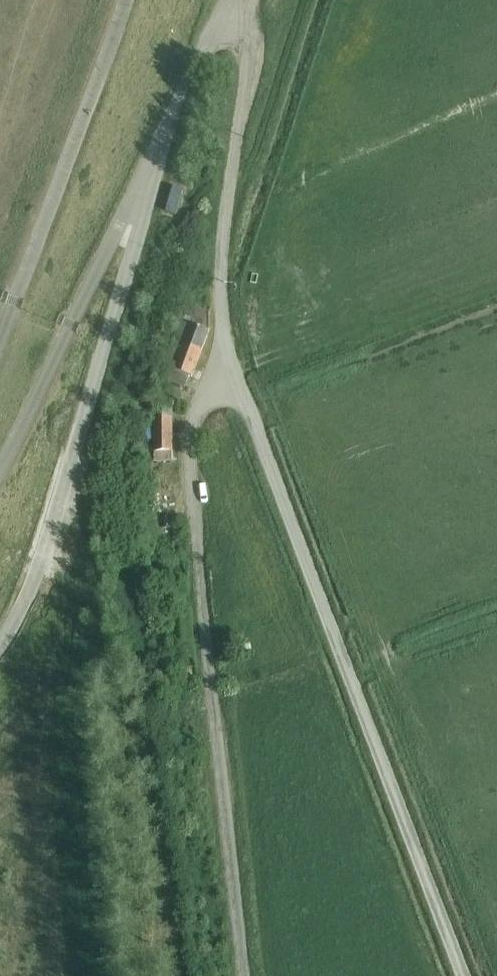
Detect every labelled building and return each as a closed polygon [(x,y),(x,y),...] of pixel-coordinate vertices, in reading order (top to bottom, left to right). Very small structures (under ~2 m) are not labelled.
[(161,219),(172,223),(181,200),(170,196),(161,219)] [(160,366),(190,377),(191,378),(194,370),(209,332),(210,313),(205,311),(183,302),(177,318),(171,317),(171,319),(170,324),(175,326),(173,334),(162,361),(160,365),(160,366)] [(190,377),(160,366),(154,377),(179,387),(185,389),(190,377)] [(153,423),(143,424),(143,442),(153,442),(153,452),(154,452),(154,462),(172,461),(172,431),(172,406),(173,400),(177,401),(179,402),(182,391),(179,390),(153,381),(151,388),(155,389),(153,395),(153,423)] [(249,639),(238,642),(241,654),(252,650),(249,639)]
